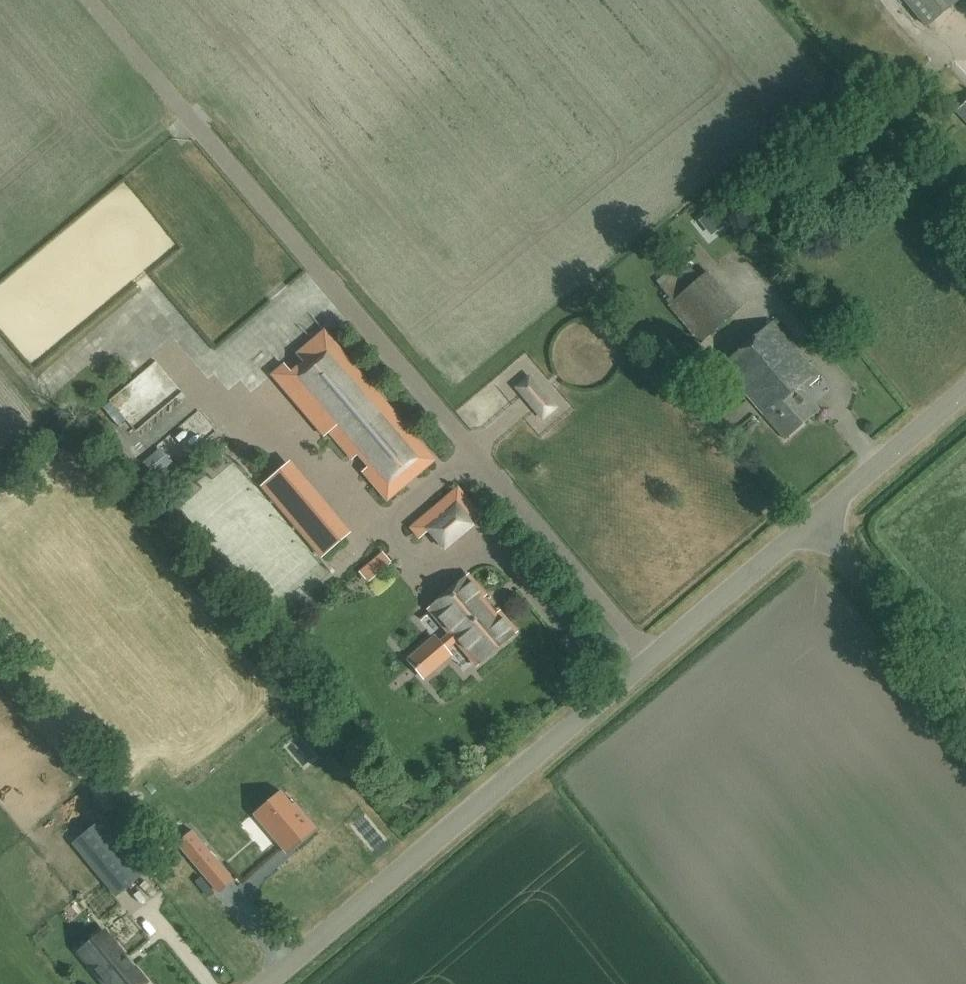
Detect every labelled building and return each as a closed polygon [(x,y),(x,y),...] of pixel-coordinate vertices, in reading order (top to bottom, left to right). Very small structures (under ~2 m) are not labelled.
[(956,0),(903,0),(926,28),(957,2),(956,0)] [(955,112),(965,124),(965,102),(955,112)] [(965,168),(952,180),(965,197),(965,169),(965,168)] [(660,288),(673,304),(700,280),(687,264),(660,288)] [(784,439),(819,410),(802,390),(819,376),(773,321),(722,365),(784,439)] [(329,432),(352,459),(358,454),(369,466),(363,472),(387,501),(434,460),(324,331),(323,332),(327,337),(300,359),(303,363),(291,373),(284,365),(272,375),(324,436),(329,432)] [(160,414),(185,391),(159,363),(134,385),(144,397),(129,410),(138,421),(154,407),(160,414)] [(543,417),(554,407),(529,378),(517,388),(543,417)] [(178,434),(166,447),(181,460),(192,446),(178,434)] [(154,476),(177,463),(164,442),(142,456),(154,476)] [(262,487),(322,557),(345,536),(286,466),(262,487)] [(482,517),(458,488),(410,528),(419,539),(429,531),(444,549),(482,517)] [(391,563),(382,553),(363,570),(372,580),(391,563)] [(467,576),(429,609),(450,633),(439,643),(436,640),(423,651),(435,665),(447,654),(445,650),(456,640),(478,665),(516,632),(499,612),(492,617),(478,601),(484,596),(467,576)] [(276,819),(264,829),(282,849),(289,843),(294,849),(317,829),(294,802),(292,804),(280,790),(264,804),(276,819)] [(77,839),(121,893),(147,872),(103,818),(77,839)] [(193,828),(177,840),(218,890),(234,878),(193,828)] [(87,961),(106,983),(146,983),(133,967),(134,967),(133,966),(132,967),(126,959),(127,958),(126,957),(125,958),(103,931),(88,944),(79,951),(87,961)]
